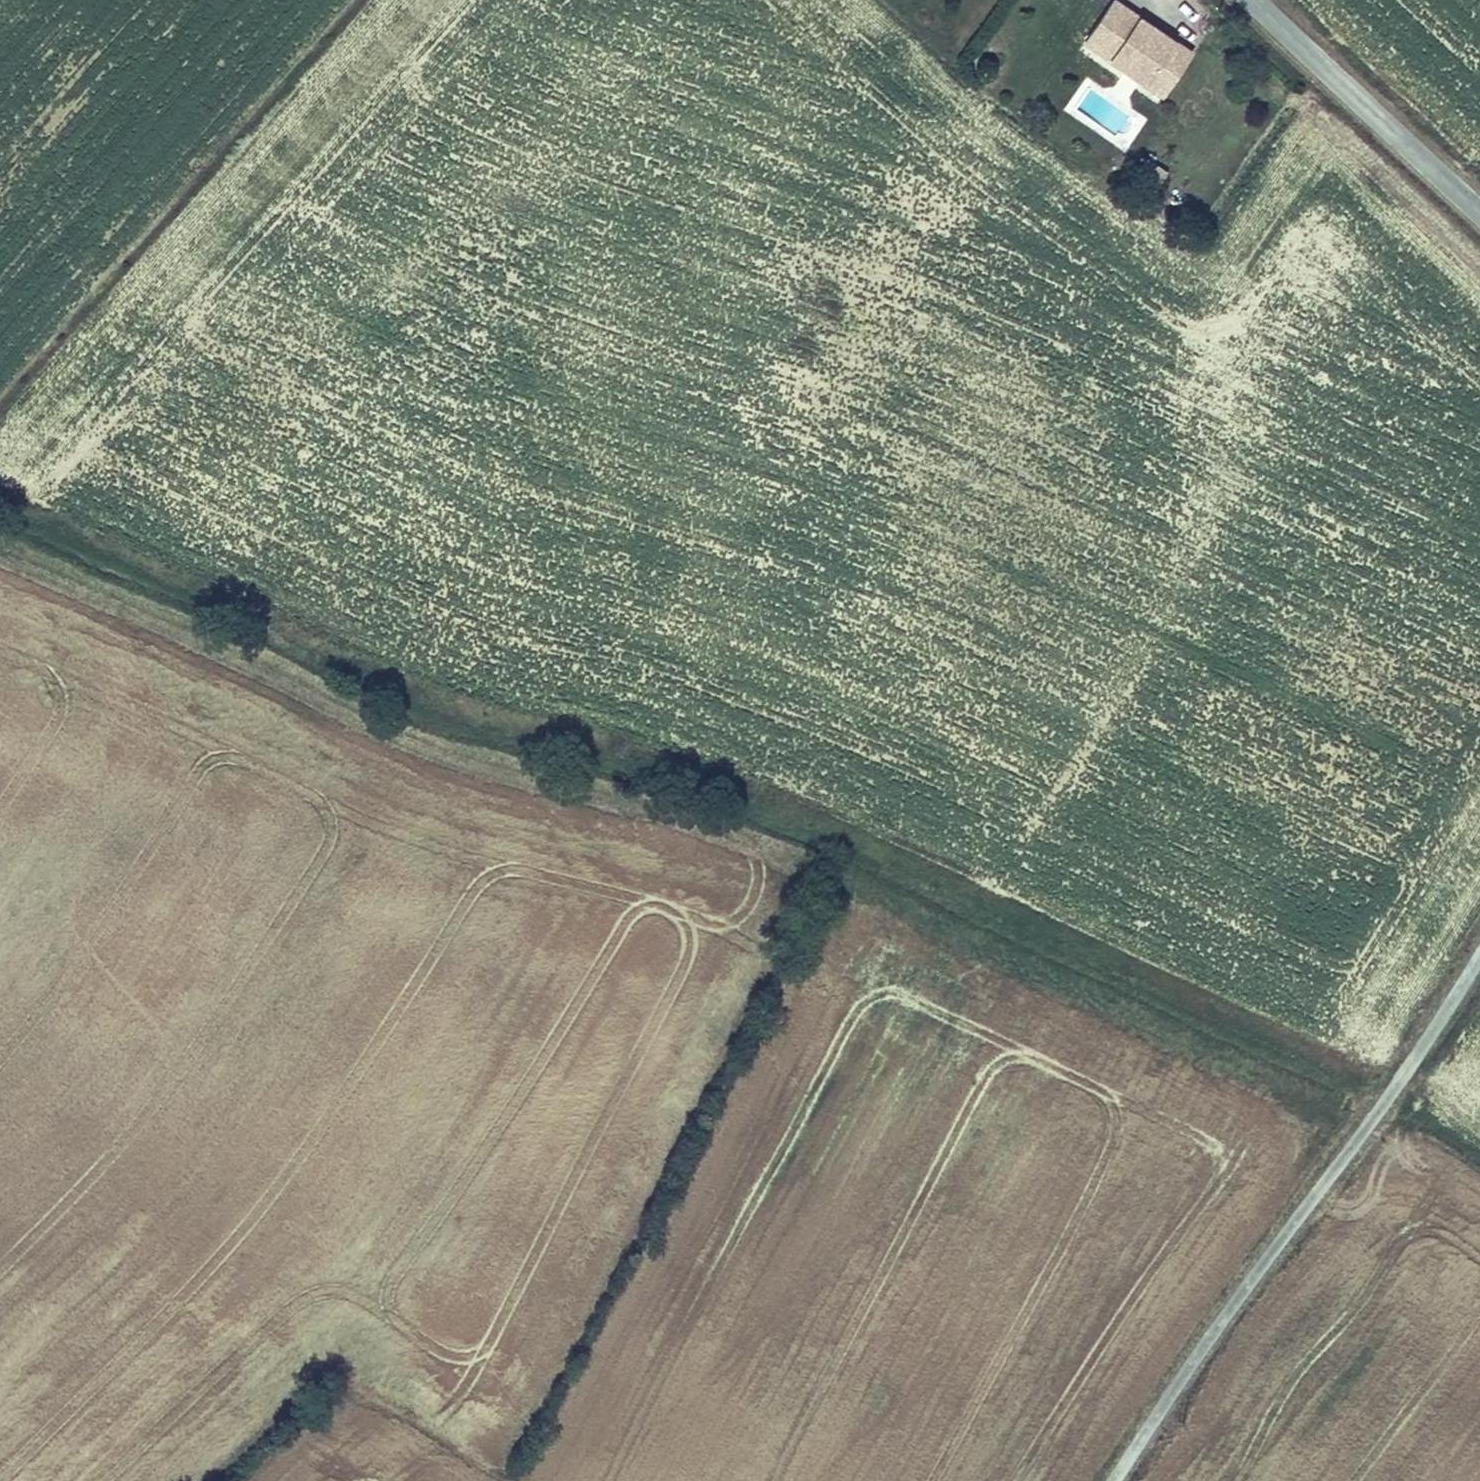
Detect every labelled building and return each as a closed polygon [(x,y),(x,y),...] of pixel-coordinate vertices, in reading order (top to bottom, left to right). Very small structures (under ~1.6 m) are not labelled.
[(1115,0),(1107,0),(1082,38),(1163,93),(1192,51),(1115,0)]
